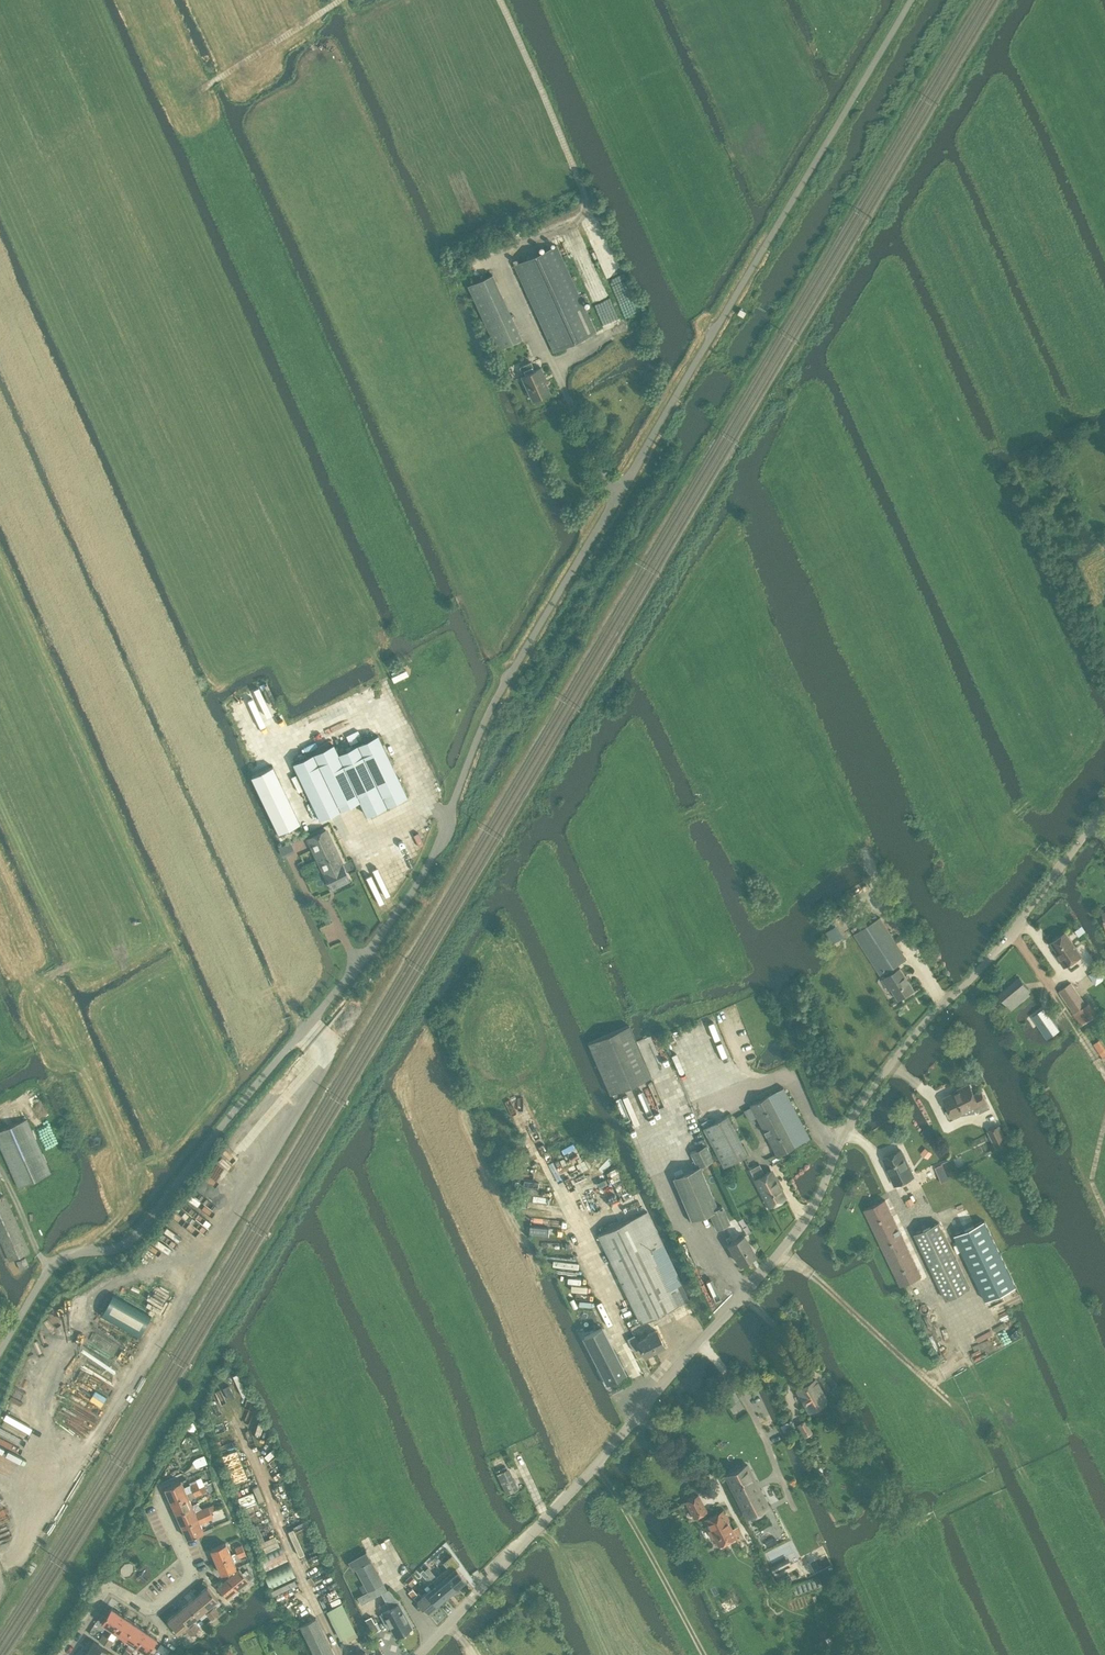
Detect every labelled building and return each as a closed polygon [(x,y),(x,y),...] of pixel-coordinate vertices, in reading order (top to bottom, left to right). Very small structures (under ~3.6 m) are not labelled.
[(553,351),(596,332),(556,245),(514,264),(553,351)] [(497,349),(521,338),(492,274),(468,285),(497,349)] [(740,309),(737,313),(743,317),(746,312),(740,309)] [(532,399),(549,391),(543,378),(545,377),(541,367),(535,370),(531,361),(519,367),(523,375),(521,376),(532,399)] [(407,795),(378,735),(338,754),(333,744),(293,763),(320,820),(359,801),(366,815),(407,795)] [(272,766),(251,776),(278,833),(299,823),(272,766)] [(331,888),(349,879),(325,830),(308,838),(323,871),(331,888)] [(907,959),(880,917),(854,933),(881,976),(886,972),(888,974),(882,978),(889,989),(891,987),(899,999),(914,989),(900,967),(893,971),(891,969),(907,959)] [(1078,936),(1085,931),(1086,931),(1082,925),(1081,926),(1074,930),(1078,936)] [(1065,932),(1051,942),(1061,957),(1059,959),(1064,966),(1081,954),(1065,932)] [(998,995),(1011,1010),(1032,993),(1020,977),(998,995)] [(1086,1004),(1087,1004),(1071,982),(1059,991),(1074,1013),(1073,1013),(1081,1025),(1094,1016),(1086,1004)] [(1048,1017),(1049,1017),(1043,1009),(1032,1017),(1046,1038),(1057,1030),(1048,1017)] [(629,1025),(587,1043),(610,1094),(651,1077),(629,1025)] [(980,1112),(989,1107),(981,1090),(974,1094),(969,1084),(958,1089),(959,1090),(944,1098),(949,1109),(952,1107),(955,1114),(976,1104),(980,1112)] [(793,1106),(783,1087),(750,1104),(776,1155),(809,1138),(803,1126),(793,1106)] [(747,1154),(727,1115),(703,1128),(723,1167),(747,1154)] [(51,1172),(26,1118),(0,1130),(0,1146),(18,1187),(51,1172)] [(1009,1143),(999,1125),(987,1130),(996,1149),(1009,1143)] [(691,1153),(697,1167),(700,1165),(700,1166),(714,1160),(707,1145),(691,1153)] [(925,1148),(922,1152),(928,1157),(931,1153),(925,1148)] [(888,1156),(884,1158),(891,1174),(891,1176),(892,1179),(894,1180),(895,1181),(903,1177),(905,1180),(914,1176),(901,1150),(897,1152),(894,1151),(889,1153),(888,1156)] [(759,1164),(750,1169),(755,1179),(754,1179),(768,1206),(785,1197),(777,1182),(778,1181),(775,1175),(774,1176),(771,1170),(765,1173),(759,1164)] [(942,1164),(935,1167),(941,1182),(949,1179),(947,1176),(942,1164)] [(700,1166),(700,1165),(697,1167),(673,1177),(691,1219),(709,1212),(716,1228),(729,1222),(721,1205),(717,1206),(700,1166)] [(912,1197),(905,1200),(908,1206),(914,1203),(913,1200),(912,1197)] [(6,1198),(0,1200),(0,1239),(9,1260),(29,1251),(6,1198)] [(864,1210),(900,1285),(921,1276),(885,1200),(864,1210)] [(689,1299),(647,1211),(598,1234),(640,1323),(689,1299)] [(984,1220),(955,1234),(986,1300),(1016,1286),(1001,1254),(984,1220)] [(946,1299),(970,1288),(939,1222),(915,1233),(946,1299)] [(756,1255),(743,1234),(728,1244),(740,1264),(756,1255)] [(20,1269),(28,1266),(25,1257),(17,1261),(20,1269)] [(113,1294),(101,1315),(139,1336),(151,1315),(113,1294)] [(602,1327),(583,1337),(606,1382),(625,1372),(602,1327)] [(664,1346),(655,1329),(646,1334),(647,1336),(637,1341),(634,1335),(627,1338),(634,1351),(640,1348),(644,1356),(664,1346)] [(796,1391),(808,1413),(828,1402),(815,1379),(796,1391)] [(840,1400),(832,1405),(841,1422),(850,1417),(840,1400)] [(812,1433),(805,1421),(797,1425),(804,1437),(812,1433)] [(725,1476),(746,1519),(769,1507),(748,1465),(725,1476)] [(506,1494),(516,1489),(507,1469),(497,1474),(506,1494)] [(181,1480),(164,1488),(170,1500),(204,1485),(202,1479),(184,1487),(181,1480)] [(204,1485),(170,1500),(176,1513),(193,1505),(190,1499),(196,1496),(202,1493),(207,1491),(204,1485)] [(685,1501),(694,1518),(707,1511),(698,1494),(685,1501)] [(193,1505),(176,1513),(181,1525),(211,1512),(215,1510),(213,1504),(208,1506),(196,1512),(193,1505)] [(714,1537),(718,1545),(736,1536),(722,1510),(704,1519),(710,1530),(708,1531),(712,1538),(714,1537)] [(211,1512),(181,1525),(187,1538),(204,1530),(201,1524),(213,1518),(211,1512)] [(226,1542),(210,1549),(215,1561),(231,1555),(226,1542)] [(281,1546),(259,1556),(266,1572),(288,1561),(281,1546)] [(246,1554),(244,1549),(237,1552),(239,1557),(246,1554)] [(832,1566),(826,1554),(816,1559),(801,1566),(807,1578),(832,1566)] [(231,1555),(215,1561),(221,1574),(226,1571),(235,1568),(236,1567),(234,1562),(231,1555)] [(447,1567),(442,1571),(446,1575),(454,1585),(456,1587),(466,1579),(456,1566),(459,1564),(452,1555),(450,1556),(443,1562),(447,1567)] [(383,1583),(371,1560),(355,1568),(367,1591),(357,1596),(361,1603),(376,1595),(372,1588),(383,1583)] [(296,1576),(289,1562),(264,1573),(271,1588),(296,1576)] [(428,1567),(424,1569),(429,1575),(433,1580),(437,1577),(436,1577),(432,1572),(428,1567)] [(235,1568),(226,1571),(229,1577),(228,1578),(238,1590),(249,1580),(248,1580),(242,1573),(242,1572),(238,1568),(236,1570),(235,1568)] [(246,1569),(242,1573),(248,1580),(252,1576),(246,1569)] [(433,1580),(435,1583),(436,1583),(447,1596),(456,1587),(454,1585),(446,1575),(442,1571),(436,1577),(437,1577),(433,1580)] [(415,1578),(412,1575),(411,1574),(405,1580),(409,1584),(415,1579),(415,1578)] [(429,1575),(425,1578),(429,1583),(427,1584),(431,1588),(426,1592),(437,1604),(447,1596),(436,1583),(435,1583),(433,1580),(429,1575)] [(228,1578),(216,1587),(227,1599),(238,1590),(228,1578)] [(207,1586),(197,1594),(208,1608),(218,1599),(207,1586)] [(413,1588),(409,1591),(427,1612),(437,1604),(426,1592),(422,1596),(419,1592),(417,1593),(413,1588)] [(383,1613),(380,1614),(386,1625),(389,1624),(391,1626),(396,1636),(411,1627),(398,1603),(395,1598),(392,1592),(388,1589),(387,1590),(381,1593),(387,1603),(389,1608),(382,1611),(383,1613)] [(197,1594),(187,1603),(198,1616),(208,1608),(197,1594)] [(357,1636),(342,1602),(326,1610),(340,1638),(343,1637),(345,1641),(357,1636)] [(187,1603),(177,1611),(188,1624),(198,1616),(187,1603)] [(111,1607),(101,1622),(108,1627),(112,1630),(123,1615),(111,1607)] [(214,1607),(210,1610),(214,1615),(218,1612),(214,1607)] [(211,1619),(214,1615),(210,1610),(206,1613),(211,1619)] [(176,1634),(178,1637),(182,1635),(179,1632),(184,1628),(191,1636),(195,1632),(190,1627),(190,1626),(188,1624),(177,1611),(167,1620),(178,1633),(176,1634)] [(108,1637),(104,1643),(109,1647),(118,1634),(124,1638),(134,1622),(123,1615),(112,1630),(108,1637)] [(300,1625),(314,1654),(334,1654),(316,1617),(300,1625)] [(121,1654),(129,1654),(130,1652),(135,1645),(145,1630),(134,1622),(124,1638),(130,1642),(121,1654)] [(194,1623),(190,1626),(190,1627),(195,1632),(199,1629),(194,1623)] [(145,1630),(135,1645),(140,1649),(147,1653),(157,1638),(145,1630)] [(839,1630),(825,1637),(829,1644),(843,1637),(839,1630)] [(103,1634),(99,1640),(104,1643),(108,1637),(103,1634)] [(88,1654),(106,1654),(108,1651),(94,1641),(86,1653),(88,1654)]
